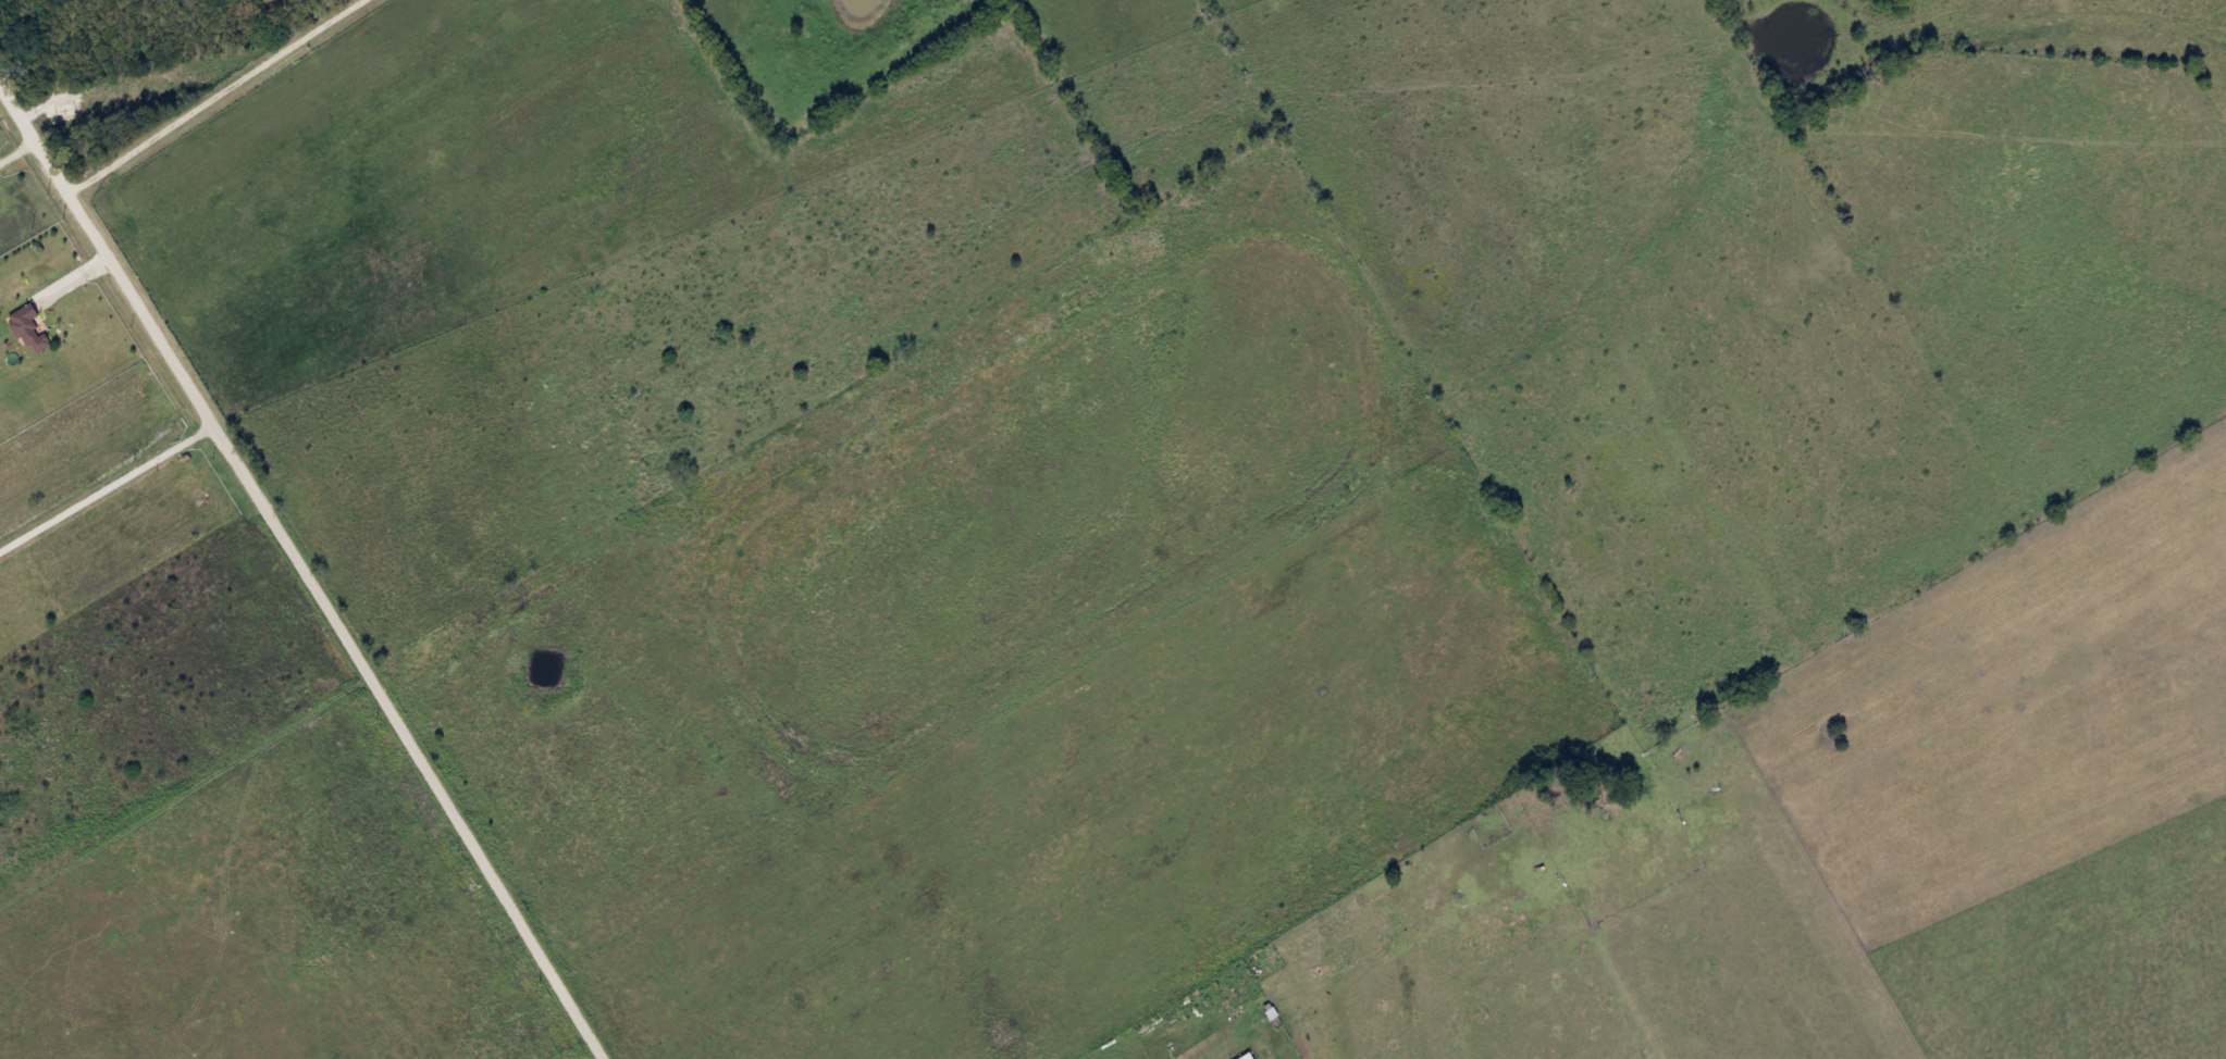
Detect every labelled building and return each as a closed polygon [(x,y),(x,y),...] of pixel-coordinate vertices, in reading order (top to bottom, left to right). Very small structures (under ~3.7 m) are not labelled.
[(47,345),(28,357),(4,317),(27,303),(35,317),(32,320),(47,345)]
